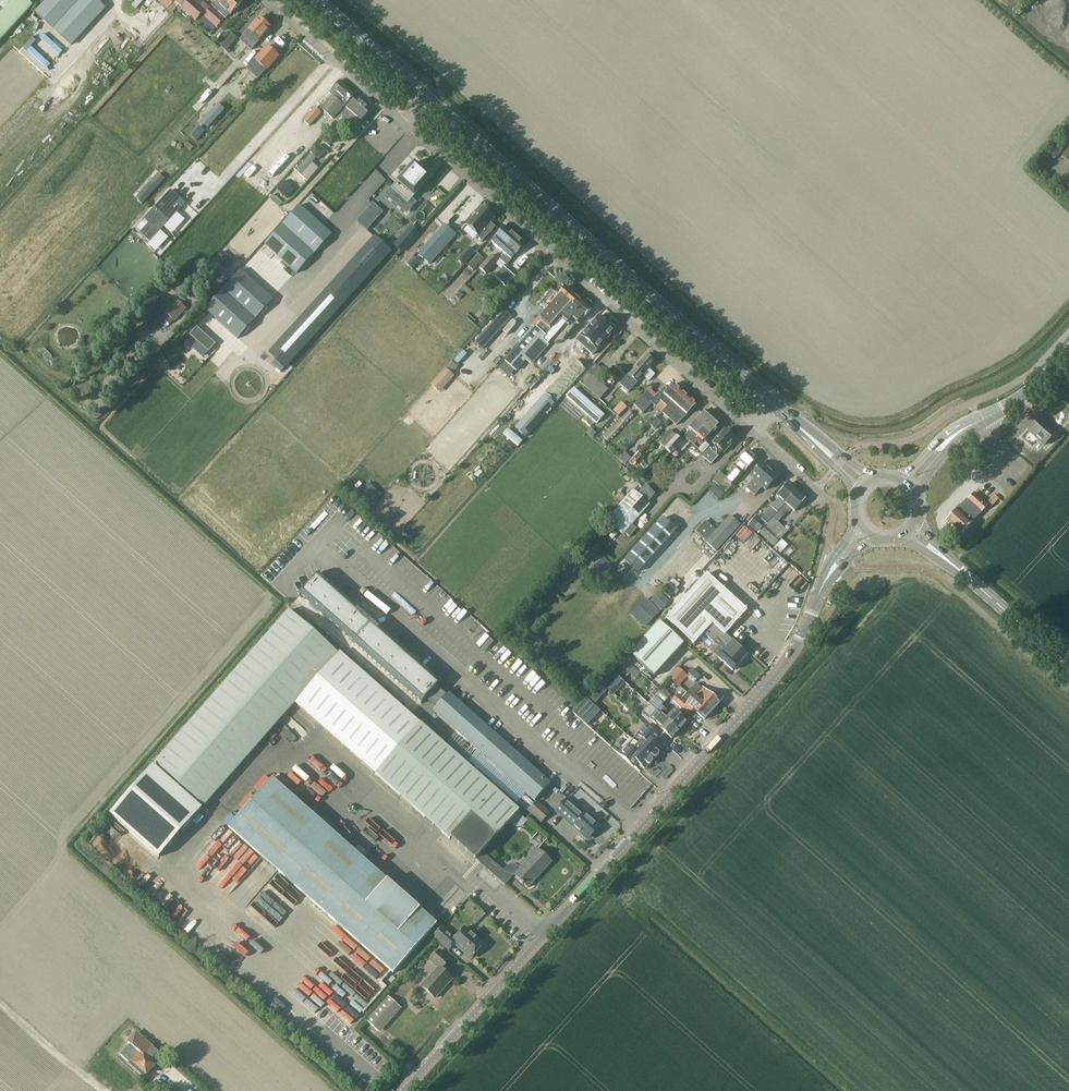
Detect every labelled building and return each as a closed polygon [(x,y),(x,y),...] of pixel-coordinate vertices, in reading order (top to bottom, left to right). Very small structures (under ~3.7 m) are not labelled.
[(28,0),(13,0),(0,14),(0,41),(20,19),(22,17),(33,5),(28,0)] [(13,0),(0,0),(0,14),(13,0)] [(41,17),(71,45),(105,8),(96,0),(47,0),(35,12),(41,17)] [(173,13),(181,4),(176,0),(158,0),(173,13)] [(205,11),(206,12),(210,8),(203,1),(199,6),(193,0),(189,0),(181,8),(196,21),(205,11)] [(240,0),(215,0),(212,4),(224,15),(227,12),(228,12),(240,0)] [(41,17),(35,12),(31,17),(36,22),(41,17)] [(260,40),(272,27),(259,15),(248,29),(238,40),(250,50),(260,40)] [(280,55),(268,44),(258,56),(258,57),(249,67),(260,76),(269,67),(280,55)] [(355,93),(340,80),(339,80),(329,92),(332,95),(321,107),(333,117),(344,105),(344,106),(355,93)] [(214,108),(223,116),(238,99),(229,92),(214,108)] [(351,133),(373,108),(358,96),(324,134),(332,141),(344,127),(351,133)] [(310,124),(323,111),(316,105),(304,118),(310,124)] [(321,126),(329,128),(332,118),(324,116),(321,126)] [(1068,141),(1066,138),(1061,144),(1064,147),(1068,141)] [(320,166),(317,163),(329,149),(320,142),(296,169),(309,179),(320,166)] [(1054,159),(1062,149),(1057,145),(1049,155),(1054,159)] [(424,171),(424,172),(421,169),(421,168),(420,168),(414,162),(391,188),(408,204),(431,178),(425,172),(424,171)] [(159,171),(136,196),(143,202),(166,177),(159,171)] [(330,171),(315,187),(318,191),(334,175),(330,171)] [(342,193),(350,181),(337,173),(329,185),(342,193)] [(150,242),(185,203),(171,190),(135,229),(150,242)] [(379,217),(382,212),(373,203),(369,208),(379,217)] [(332,235),(300,205),(265,244),(297,274),(332,235)] [(483,207),(467,225),(478,235),(477,237),(482,242),(495,227),(490,223),(495,218),(483,207)] [(430,264),(456,235),(444,225),(419,254),(418,254),(430,264)] [(525,244),(504,226),(496,236),(516,254),(517,254),(525,244)] [(411,227),(395,246),(402,252),(418,233),(411,227)] [(374,236),(269,352),(286,367),(391,251),(374,236)] [(491,242),(504,253),(499,259),(504,263),(509,257),(511,259),(516,254),(496,236),(491,242)] [(235,261),(224,251),(219,256),(229,266),(235,261)] [(470,267),(475,270),(484,256),(478,252),(470,267)] [(478,266),(485,270),(491,259),(485,255),(478,266)] [(507,285),(516,276),(505,265),(496,274),(507,285)] [(240,267),(204,307),(238,338),(274,298),(240,267)] [(230,277),(220,268),(199,292),(209,301),(230,277)] [(561,316),(563,318),(580,298),(567,286),(555,300),(556,301),(548,309),(550,311),(541,320),(542,321),(506,361),(516,369),(551,330),(550,329),(561,316)] [(594,310),(580,298),(563,318),(569,323),(574,318),(581,324),(594,310)] [(189,307),(181,299),(165,317),(173,324),(177,319),(178,320),(189,307)] [(496,335),(512,317),(504,310),(488,327),(496,335)] [(593,355),(614,331),(598,316),(577,341),(593,355)] [(209,352),(216,344),(197,327),(190,335),(197,342),(209,352)] [(170,364),(180,353),(175,349),(165,360),(170,364)] [(631,392),(645,376),(650,381),(656,374),(651,369),(657,363),(648,355),(622,384),(631,392)] [(454,358),(432,382),(441,391),(456,375),(452,371),(459,363),(454,358)] [(589,370),(598,378),(604,372),(595,364),(589,370)] [(600,399),(608,389),(597,380),(598,378),(589,370),(579,381),(600,399)] [(656,396),(667,407),(681,391),(673,384),(667,391),(663,387),(656,396)] [(574,388),(566,396),(597,423),(604,415),(574,388)] [(643,413),(644,412),(656,400),(646,391),(634,404),(643,413)] [(681,391),(667,407),(662,412),(670,419),(689,397),(681,391)] [(544,395),(515,428),(525,437),(554,404),(544,395)] [(689,397),(670,419),(676,425),(689,412),(696,404),(689,397)] [(620,415),(628,405),(621,400),(613,409),(620,415)] [(629,408),(604,435),(610,440),(635,414),(629,408)] [(685,437),(688,440),(691,442),(713,418),(705,411),(693,423),(695,425),(685,437)] [(658,428),(662,419),(655,416),(651,425),(658,428)] [(1056,432),(1039,417),(1028,430),(1045,445),(1056,432)] [(721,426),(713,418),(691,442),(692,443),(699,436),(705,441),(706,442),(721,426)] [(519,444),(524,439),(508,427),(504,432),(519,444)] [(671,428),(659,441),(673,453),(684,441),(671,428)] [(724,453),(736,439),(725,429),(713,442),(717,445),(713,450),(710,447),(703,455),(712,463),(722,451),(724,453)] [(710,445),(706,442),(705,441),(699,449),(703,453),(710,445)] [(626,463),(632,455),(626,450),(620,457),(626,463)] [(742,474),(756,458),(748,450),(734,466),(735,468),(726,478),(719,472),(712,480),(725,492),(731,486),(742,474)] [(638,451),(630,460),(633,463),(642,455),(638,451)] [(755,478),(747,487),(751,491),(756,495),(764,487),(768,490),(779,477),(770,469),(761,461),(750,474),(755,478)] [(361,491),(374,502),(383,493),(370,481),(361,491)] [(771,507),(777,512),(796,491),(788,483),(776,496),(780,500),(776,504),(774,503),(771,507)] [(769,521),(758,533),(769,543),(777,534),(772,529),(790,508),(794,512),(805,499),(797,491),(777,512),(769,521)] [(649,500),(641,493),(637,497),(631,493),(607,520),(620,532),(649,500)] [(960,536),(987,505),(974,494),(967,502),(966,501),(960,507),(959,506),(945,522),(960,536)] [(995,494),(986,503),(991,507),(999,499),(995,494)] [(667,507),(676,516),(684,508),(675,499),(667,507)] [(718,550),(753,511),(743,502),(716,531),(705,521),(696,530),(718,550)] [(663,518),(625,560),(638,572),(676,530),(663,518)] [(746,525),(736,534),(744,542),(754,533),(746,525)] [(591,568),(601,578),(614,565),(604,555),(591,568)] [(788,564),(778,575),(797,593),(808,582),(788,564)] [(319,573),(299,595),(300,596),(300,595),(314,607),(327,619),(341,631),(354,643),(368,655),(381,667),(394,679),(408,691),(421,702),(420,703),(421,704),(441,682),(440,681),(440,682),(426,670),(413,658),(399,646),(386,634),(373,622),(359,610),(346,598),(332,586),(319,574),(319,573)] [(727,633),(749,609),(709,573),(668,619),(696,643),(714,622),(723,630),(727,633)] [(661,611),(670,601),(659,591),(650,600),(661,611)] [(630,614),(644,627),(645,628),(660,611),(645,598),(630,614)] [(290,611),(190,725),(154,765),(203,809),(295,704),(375,774),(376,774),(476,860),(482,853),(488,846),(512,819),(517,814),(418,725),(419,725),(340,652),(338,655),(290,611)] [(659,622),(629,654),(654,677),(684,644),(659,622)] [(735,640),(727,633),(723,630),(719,635),(730,645),(720,657),(735,670),(736,668),(738,668),(741,666),(740,664),(749,653),(735,640)] [(615,671),(620,676),(626,670),(620,665),(615,671)] [(680,684),(689,675),(679,666),(670,675),(680,684)] [(696,680),(701,674),(693,667),(688,673),(696,680)] [(615,671),(613,673),(604,683),(613,690),(622,681),(619,678),(620,676),(615,671)] [(690,688),(688,691),(694,696),(695,695),(713,710),(714,709),(723,699),(714,692),(711,695),(702,687),(701,688),(695,683),(690,688)] [(678,693),(673,699),(690,714),(694,709),(706,719),(713,710),(695,695),(694,696),(688,691),(688,692),(693,697),(688,702),(678,693)] [(549,782),(485,725),(449,694),(433,711),(534,800),(549,782)] [(675,710),(669,717),(660,727),(674,739),(689,723),(675,710)] [(648,726),(636,740),(657,759),(658,758),(660,758),(662,755),(662,753),(665,749),(655,740),(659,736),(662,738),(648,726)] [(657,760),(636,740),(623,755),(637,767),(634,765),(638,760),(648,769),(652,765),(654,765),(656,762),(656,760),(657,760)] [(122,801),(110,814),(159,857),(171,844),(202,809),(153,765),(122,801)] [(396,974),(438,924),(270,781),(228,831),(396,974)] [(574,796),(598,819),(606,810),(582,788),(574,796)] [(586,839),(598,826),(591,819),(589,822),(575,809),(577,807),(568,799),(556,812),(586,839)] [(541,823),(550,813),(537,802),(528,812),(541,823)] [(517,814),(512,819),(521,826),(524,821),(517,814)] [(528,888),(552,862),(537,848),(513,874),(528,888)] [(490,860),(482,853),(476,860),(505,885),(511,878),(490,860)] [(452,941),(440,929),(434,936),(449,950),(455,944),(471,958),(483,944),(464,928),(452,941)] [(435,998),(452,979),(441,969),(450,960),(440,950),(431,961),(438,968),(422,986),(435,998)] [(387,979),(393,973),(375,958),(371,964),(376,968),(375,968),(387,979)] [(388,996),(366,1020),(378,1031),(400,1007),(388,996)] [(154,1063),(161,1055),(136,1033),(128,1042),(137,1051),(129,1060),(147,1076),(156,1065),(154,1063)] [(177,1088),(187,1077),(170,1062),(160,1073),(177,1088)]
